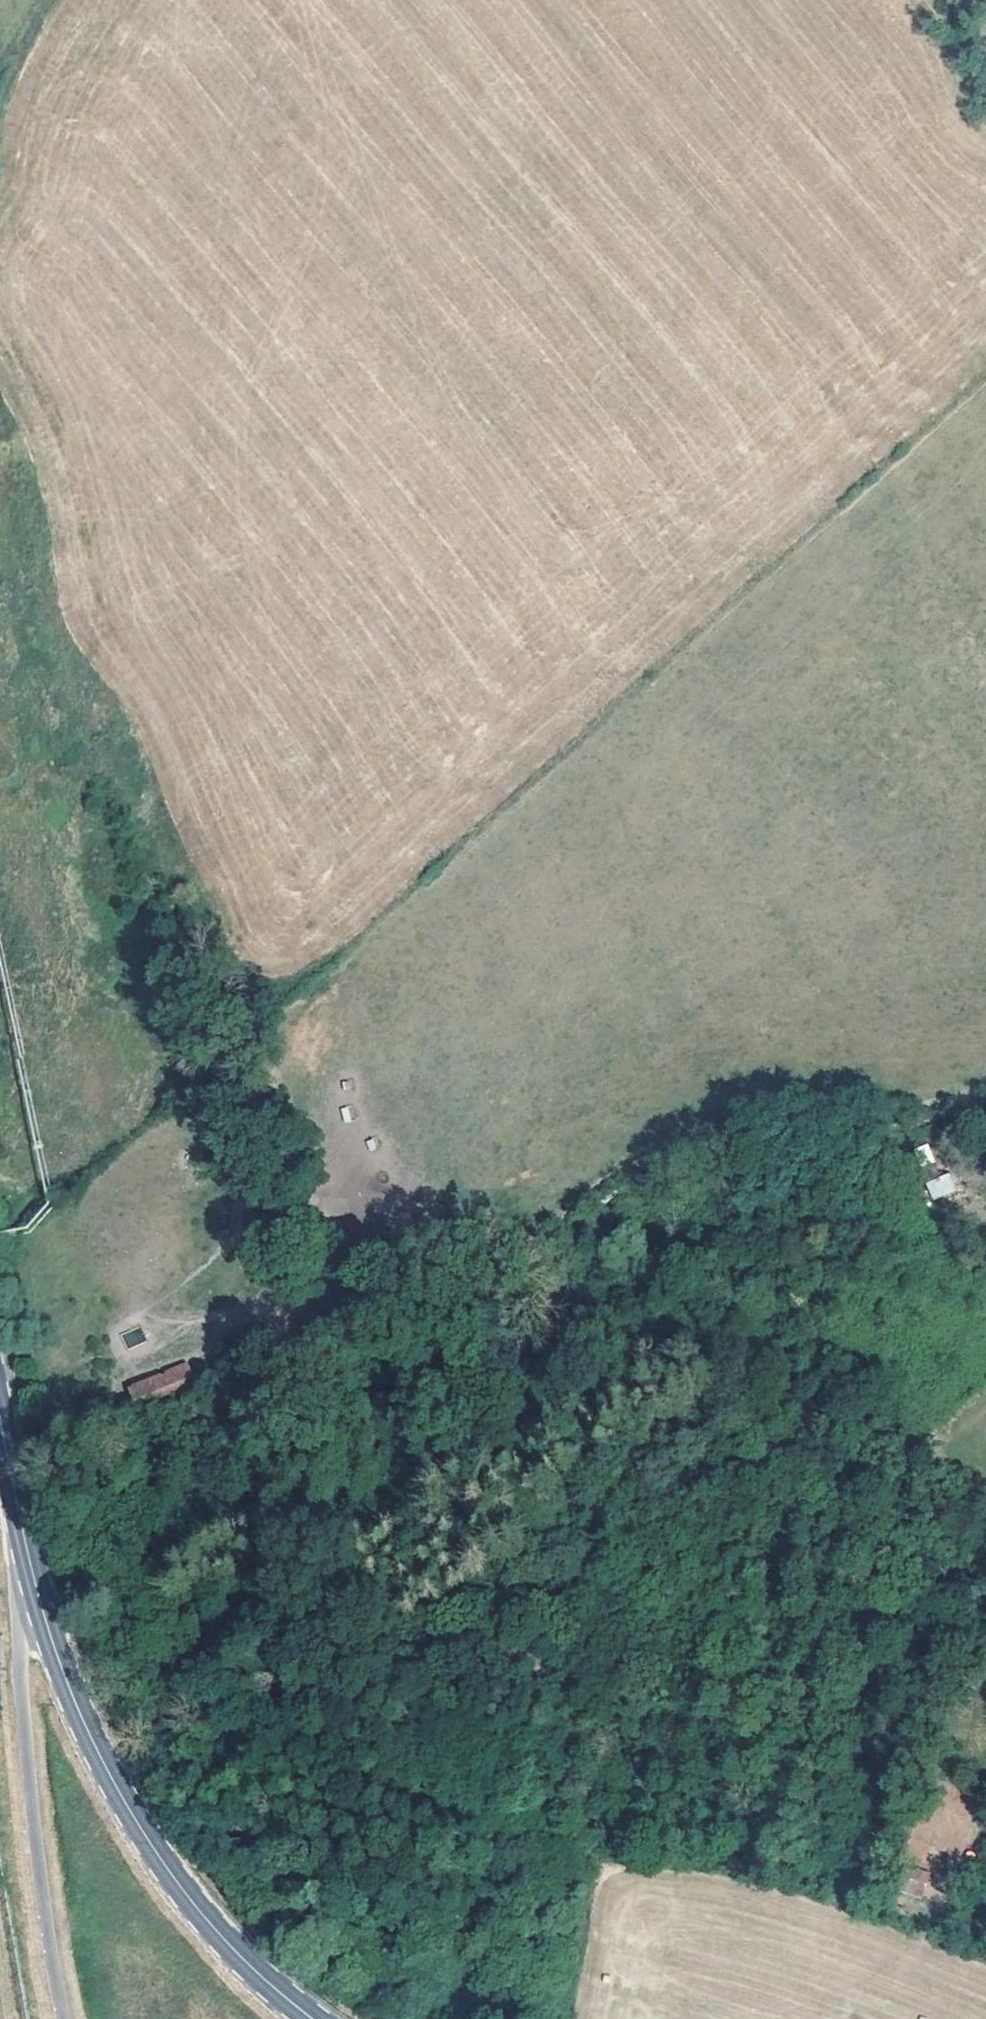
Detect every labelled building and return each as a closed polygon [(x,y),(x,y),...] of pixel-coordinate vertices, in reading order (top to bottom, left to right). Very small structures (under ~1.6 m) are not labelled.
[(920,1166),(933,1161),(927,1144),(914,1148),(920,1166)] [(925,1182),(932,1201),(957,1190),(950,1172),(925,1182)] [(126,1348),(145,1340),(139,1326),(120,1334),(126,1348)] [(191,1367),(128,1378),(133,1405),(195,1394),(191,1367)] [(921,1898),(929,1873),(904,1864),(895,1889),(921,1898)]
